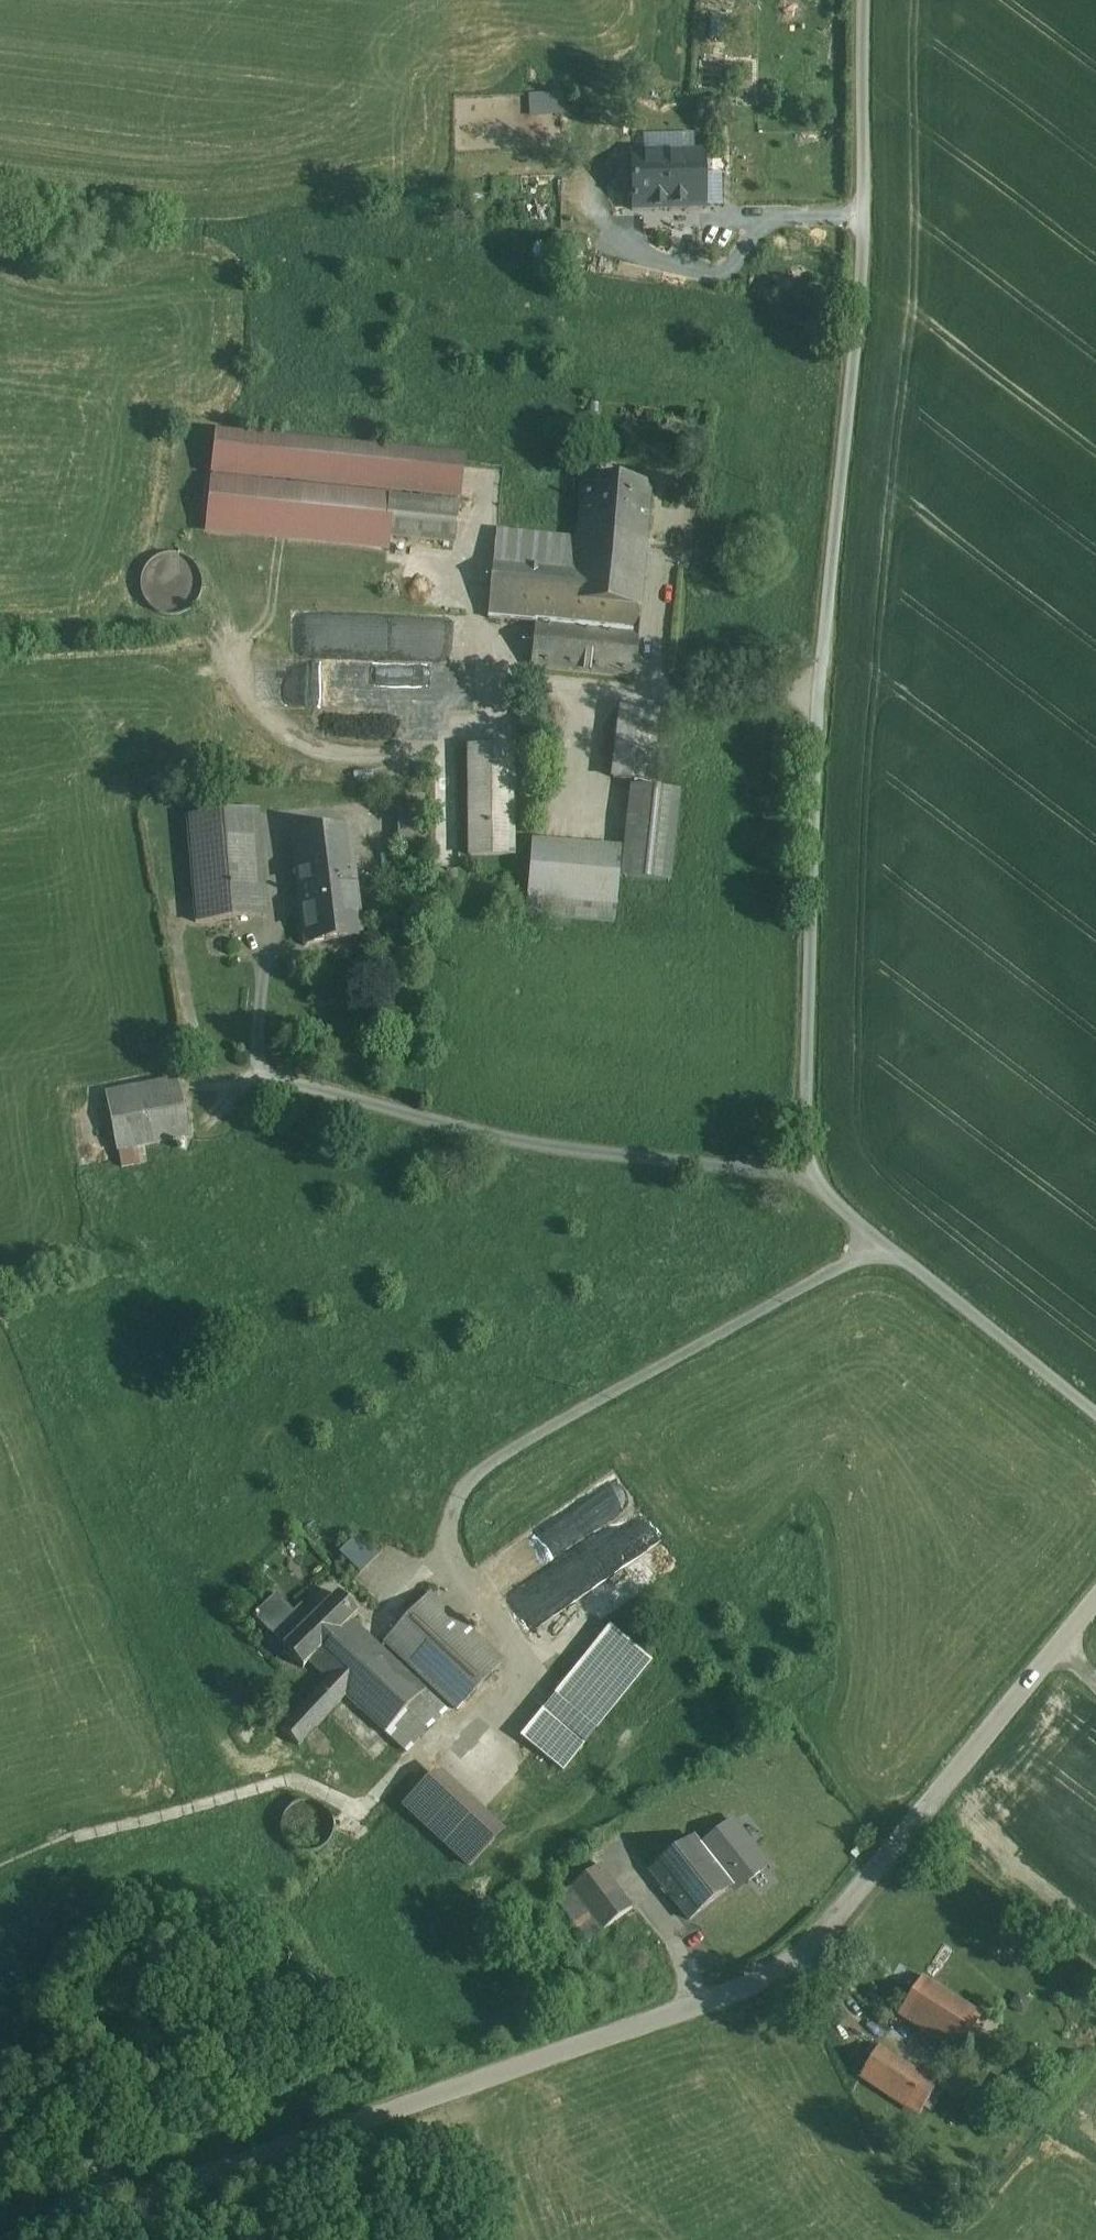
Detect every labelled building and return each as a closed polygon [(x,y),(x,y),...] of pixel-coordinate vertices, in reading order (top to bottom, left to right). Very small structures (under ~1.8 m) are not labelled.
[(564,116),(565,93),(530,92),(530,116),(564,116)] [(706,154),(667,155),(668,209),(707,209),(706,154)] [(667,155),(633,155),(634,210),(668,209),(667,155)] [(555,178),(493,180),(496,223),(557,220),(555,178)] [(842,323),(832,322),(830,331),(841,333),(842,323)] [(460,467),(218,443),(209,531),(387,548),(388,537),(391,501),(458,507),(460,467)] [(652,485),(583,478),(578,541),(577,558),(646,565),(652,485)] [(458,507),(391,501),(388,537),(454,543),(458,507)] [(578,541),(497,533),(495,565),(575,573),(577,558),(578,541)] [(165,617),(194,605),(189,594),(201,589),(183,548),(143,566),(165,617)] [(646,565),(577,558),(575,573),(495,565),(490,619),(536,623),(532,666),(636,676),(646,565)] [(659,715),(623,711),(615,778),(636,781),(651,782),(659,715)] [(513,748),(470,749),(471,858),(514,857),(513,748)] [(680,794),(636,789),(626,877),(670,882),(680,794)] [(258,814),(189,820),(198,923),(267,916),(262,859),(258,814)] [(349,830),(295,837),(303,907),(357,900),(349,830)] [(622,852),(534,844),(528,915),(615,923),(622,852)] [(357,900),(303,907),(308,944),(362,937),(357,900)] [(177,1082),(109,1096),(119,1150),(188,1136),(177,1082)] [(379,1556),(359,1536),(341,1555),(360,1575),(379,1556)] [(306,1626),(276,1595),(253,1617),(283,1649),(306,1626)] [(430,1595),(385,1644),(459,1713),(504,1664),(430,1595)] [(306,1626),(283,1649),(303,1669),(310,1663),(351,1622),(352,1623),(358,1617),(338,1596),(306,1626)] [(352,1623),(351,1622),(310,1663),(346,1697),(386,1734),(426,1692),(352,1623)] [(610,1629),(522,1739),(563,1772),(651,1662),(610,1629)] [(329,1681),(282,1731),(300,1747),(346,1697),(329,1681)] [(426,1692),(386,1734),(407,1754),(448,1712),(426,1692)] [(496,1841),(430,1780),(405,1807),(471,1868),(496,1841)] [(332,1839),(334,1829),(332,1818),(326,1810),(317,1804),(306,1802),(296,1804),(288,1810),(282,1819),(280,1830),(282,1840),(288,1848),(297,1854),(307,1856),(318,1854),(326,1848),(332,1839)] [(733,1823),(701,1848),(711,1862),(712,1861),(720,1872),(733,1862),(749,1882),(768,1867),(733,1823)] [(696,1843),(654,1876),(669,1895),(711,1862),(701,1848),(696,1843)] [(711,1862),(669,1895),(690,1921),(732,1888),(720,1872),(712,1861),(711,1862)] [(580,1865),(561,1879),(570,1890),(588,1876),(580,1865)] [(633,1910),(600,1867),(588,1876),(570,1890),(557,1900),(589,1943),(633,1910)] [(982,2015),(923,1978),(899,2017),(957,2055),(982,2015)] [(907,2067),(878,2048),(860,2078),(888,2097),(907,2067)] [(937,2087),(907,2067),(888,2097),(918,2117),(937,2087)]
